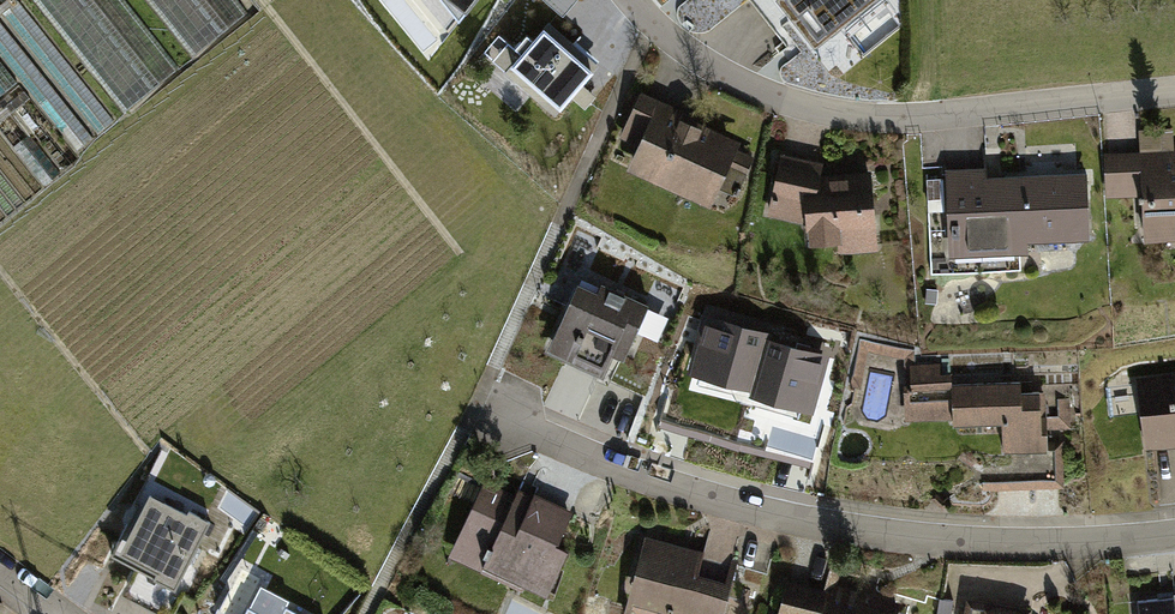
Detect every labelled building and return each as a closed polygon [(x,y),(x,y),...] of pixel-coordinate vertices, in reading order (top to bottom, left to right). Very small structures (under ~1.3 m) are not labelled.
[(79,150),(119,119),(26,0),(21,0),(0,17),(0,48),(79,150)] [(128,114),(181,71),(123,0),(35,0),(128,114)] [(237,0),(148,0),(194,58),(248,14),(237,0)] [(460,22),(478,0),(442,0),(460,22)] [(808,45),(868,0),(774,0),(808,45)] [(522,55),(507,74),(556,114),(578,88),(563,75),(582,53),(548,25),(534,42),(526,36),(515,49),(522,55)] [(642,147),(633,168),(711,203),(729,163),(746,171),(752,158),(735,151),(738,144),(638,100),(621,138),(642,147)] [(1145,151),(1174,149),(1174,129),(1143,132),(1145,151)] [(1143,156),(1145,195),(1147,239),(1174,237),(1174,154),(1143,156)] [(1145,195),(1143,156),(1106,157),(1107,197),(1145,195)] [(818,167),(781,158),(772,196),(809,205),(813,242),(840,240),(840,251),(876,247),(870,177),(820,182),(818,167)] [(983,173),(949,174),(953,251),(1026,248),(1025,236),(1085,233),(1083,180),(1004,184),(1004,200),(985,201),(983,173)] [(578,289),(550,349),(602,373),(612,353),(624,358),(647,308),(603,289),(599,298),(578,289)] [(704,315),(688,375),(751,392),(749,398),(814,416),(831,356),(774,340),(776,335),(704,315)] [(907,420),(954,417),(953,387),(953,374),(940,375),(940,363),(914,364),(914,350),(860,338),(849,386),(861,388),(868,351),(905,358),(907,420)] [(1140,380),(1148,445),(1174,442),(1174,375),(1140,380)] [(1064,393),(1021,395),(1020,385),(953,387),(954,417),(954,424),(1004,422),(1005,451),(1045,450),(1045,425),(1065,424),(1064,393)] [(485,485),(459,539),(488,553),(486,557),(527,576),(524,582),(547,593),(566,551),(554,546),(568,516),(518,492),(514,499),(485,485)] [(186,513),(146,493),(117,552),(159,573),(155,582),(175,592),(210,521),(188,510),(186,513)] [(626,613),(627,613),(721,613),(734,568),(646,543),(626,613)] [(788,585),(780,613),(896,613),(898,605),(828,587),(826,595),(788,585)] [(1138,601),(1139,613),(1174,613),(1174,597),(1138,601)] [(969,603),(967,613),(1027,613),(1028,612),(969,603)]
